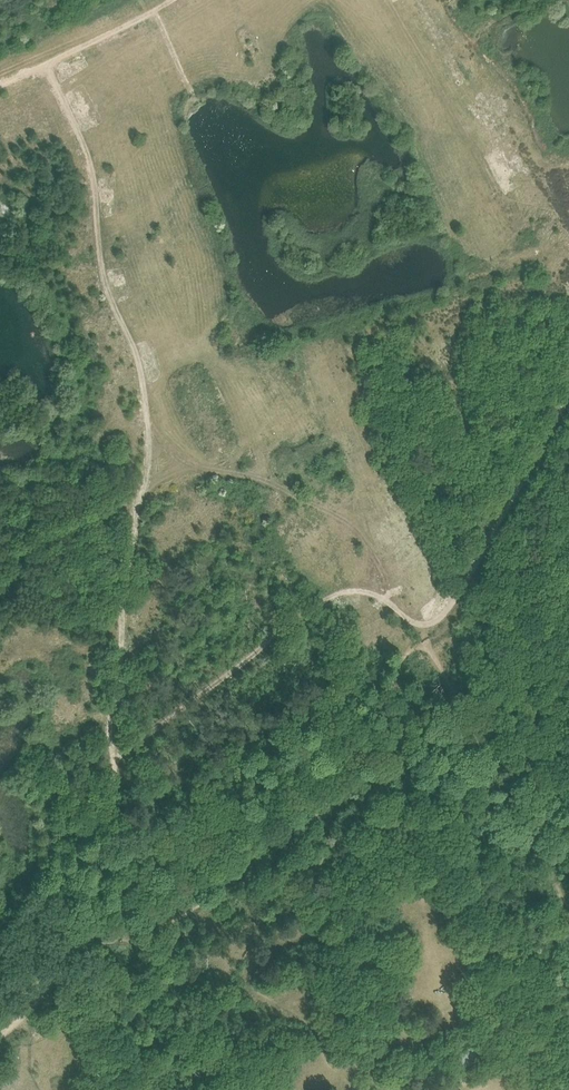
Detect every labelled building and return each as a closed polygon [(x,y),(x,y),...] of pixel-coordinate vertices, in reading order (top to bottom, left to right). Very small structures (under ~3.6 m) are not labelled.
[(444,1078),(440,1070),(426,1077),(429,1084),(444,1078)]
